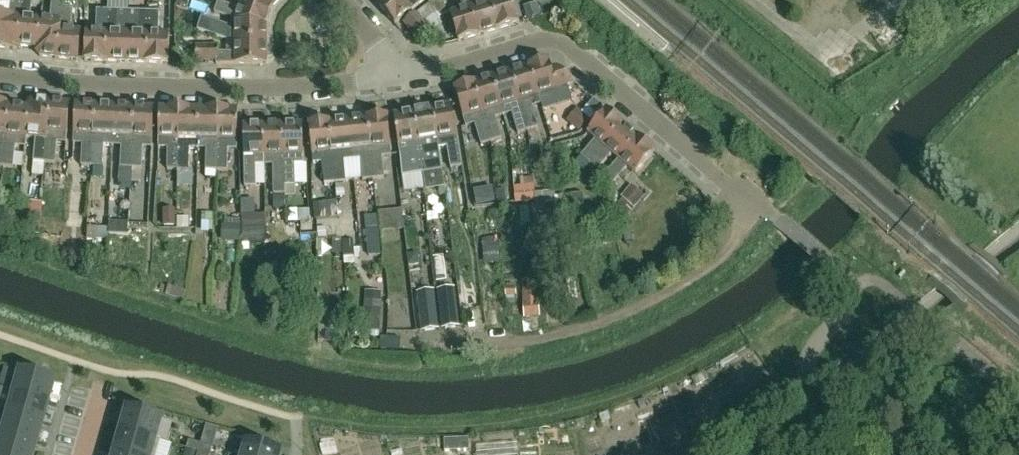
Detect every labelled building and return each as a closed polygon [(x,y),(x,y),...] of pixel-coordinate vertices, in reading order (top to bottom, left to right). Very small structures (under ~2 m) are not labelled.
[(2,49),(15,50),(15,47),(17,47),(22,0),(12,0),(10,16),(5,16),(0,16),(0,49),(2,49)] [(17,47),(38,49),(40,19),(31,19),(33,0),(22,0),(17,47)] [(50,20),(40,19),(38,49),(40,49),(40,53),(43,57),(58,59),(61,25),(62,8),(63,0),(52,0),(50,20)] [(268,11),(279,0),(242,0),(240,6),(267,16),(268,11)] [(395,25),(421,4),(417,0),(384,0),(378,5),(395,25)] [(469,6),(467,0),(457,0),(461,12),(450,15),(459,42),(478,36),(470,9),(469,6)] [(481,5),(473,8),(470,0),(467,0),(469,6),(470,9),(478,36),(498,30),(489,0),(479,0),(481,5)] [(498,30),(519,24),(511,0),(489,0),(498,30)] [(439,1),(423,9),(439,41),(455,33),(439,1)] [(267,40),(266,22),(267,19),(267,16),(240,6),(239,8),(239,9),(218,2),(214,13),(231,19),(231,22),(234,23),(234,28),(202,17),(197,30),(229,41),(235,41),(267,40)] [(62,8),(61,25),(58,59),(78,61),(81,32),(71,31),(73,9),(62,8)] [(106,62),(107,30),(108,11),(97,11),(96,32),(87,32),(85,61),(106,62)] [(128,20),(128,12),(108,11),(107,30),(106,62),(126,62),(128,20)] [(146,63),(147,31),(148,12),(138,12),(138,20),(128,20),(126,62),(146,63)] [(159,13),(148,12),(147,31),(146,63),(168,64),(169,35),(158,35),(159,13)] [(404,23),(417,39),(429,30),(415,14),(404,23)] [(235,52),(218,52),(218,61),(216,61),(216,64),(267,65),(267,40),(235,41),(235,52)] [(218,61),(218,52),(218,46),(196,46),(196,61),(216,61),(218,61)] [(552,70),(549,61),(529,67),(537,95),(574,84),(555,69),(552,70)] [(531,107),(540,104),(537,95),(529,67),(509,73),(527,131),(538,127),(531,107)] [(491,78),(502,116),(510,113),(517,134),(527,131),(509,73),(491,78)] [(473,84),(490,142),(500,139),(494,119),(502,116),(491,78),(473,84)] [(455,89),(466,127),(474,124),(481,145),(490,142),(473,84),(455,89)] [(595,115),(602,107),(594,100),(587,108),(595,115)] [(33,162),(44,163),(50,102),(34,101),(30,104),(30,108),(28,108),(25,139),(35,140),(33,162)] [(2,167),(8,106),(8,102),(0,102),(0,167),(2,167)] [(50,102),(44,163),(55,164),(57,142),(67,143),(70,104),(50,102)] [(82,166),(92,166),(96,105),(76,104),(74,145),(83,145),(82,166)] [(104,147),(113,147),(115,106),(96,105),(92,166),(103,167),(104,147)] [(15,146),(24,147),(25,147),(25,139),(28,108),(8,106),(2,167),(13,168),(15,146)] [(120,168),(131,168),(134,107),(115,106),(113,147),(121,148),(120,168)] [(134,107),(131,168),(141,169),(142,148),(151,148),(154,108),(134,107)] [(432,110),(438,149),(446,148),(449,168),(460,167),(451,107),(432,110)] [(167,169),(178,169),(179,109),(159,109),(159,148),(167,148),(167,169)] [(198,109),(179,109),(178,169),(188,170),(189,149),(198,149),(198,109)] [(206,170),(217,170),(218,110),(198,109),(198,149),(206,149),(206,170)] [(238,110),(218,110),(217,170),(227,170),(228,150),(236,150),(238,110)] [(422,173),(432,171),(440,170),(437,149),(438,149),(432,110),(413,113),(422,173)] [(581,157),(589,164),(590,164),(622,125),(606,111),(587,134),(595,141),(581,157)] [(402,176),(422,173),(413,113),(393,116),(402,176)] [(367,120),(373,178),(384,177),(382,158),(391,157),(387,118),(367,120)] [(579,118),(553,126),(557,140),(584,133),(579,118)] [(373,178),(367,120),(348,122),(352,160),(361,159),(362,179),(373,178)] [(352,160),(348,122),(328,123),(334,183),(345,182),(343,161),(352,160)] [(334,183),(328,123),(309,125),(313,164),(322,163),(324,184),(334,183)] [(641,142),(622,125),(590,164),(589,164),(597,171),(611,155),(618,160),(603,177),(608,181),(641,142)] [(284,195),(284,187),(294,186),(294,165),(303,165),(302,126),(282,127),(284,195)] [(709,126),(705,131),(710,135),(714,130),(709,126)] [(264,185),(264,166),(263,127),(243,128),(245,188),(256,187),(256,185),(264,185)] [(284,195),(282,127),(263,127),(264,166),(273,166),(274,195),(284,195)] [(653,152),(641,142),(608,181),(613,185),(627,168),(634,174),(653,152)] [(184,170),(183,186),(200,186),(200,170),(184,170)] [(637,209),(649,193),(637,184),(625,200),(637,209)] [(537,185),(520,186),(521,204),(538,203),(537,185)] [(150,220),(149,193),(136,193),(136,220),(150,220)] [(573,210),(585,208),(583,193),(571,195),(573,210)] [(246,215),(260,214),(259,202),(245,203),(246,215)] [(335,242),(348,240),(347,237),(363,234),(359,204),(348,206),(350,217),(331,220),(335,242)] [(404,209),(383,213),(386,231),(408,227),(404,209)] [(409,222),(429,222),(429,211),(409,211),(409,222)] [(246,218),(247,238),(270,237),(268,217),(246,218)] [(524,289),(526,317),(540,316),(538,288),(524,289)] [(454,289),(438,291),(443,328),(459,326),(454,289)] [(434,291),(418,293),(422,331),(438,329),(434,291)] [(364,331),(366,331),(365,337),(379,337),(380,331),(381,309),(380,307),(381,295),(366,295),(365,306),(365,308),(364,331)] [(382,338),(381,350),(400,351),(401,339),(382,338)] [(11,391),(49,402),(55,381),(16,370),(11,391)] [(91,404),(95,379),(81,376),(77,402),(91,404)] [(49,402),(11,391),(10,391),(15,393),(10,412),(44,421),(49,402)] [(122,430),(161,441),(161,440),(156,439),(162,418),(128,408),(122,430)] [(44,421),(10,412),(4,431),(38,441),(44,421)] [(161,441),(122,430),(116,451),(131,454),(157,454),(161,441)] [(13,454),(34,454),(38,441),(4,431),(0,445),(0,451),(13,454)] [(200,444),(189,441),(187,448),(198,452),(200,444)] [(340,441),(325,444),(327,454),(337,454),(343,454),(340,441)] [(282,452),(247,442),(244,454),(281,454),(282,452)] [(209,454),(210,454),(212,447),(201,444),(198,452),(209,454)]
